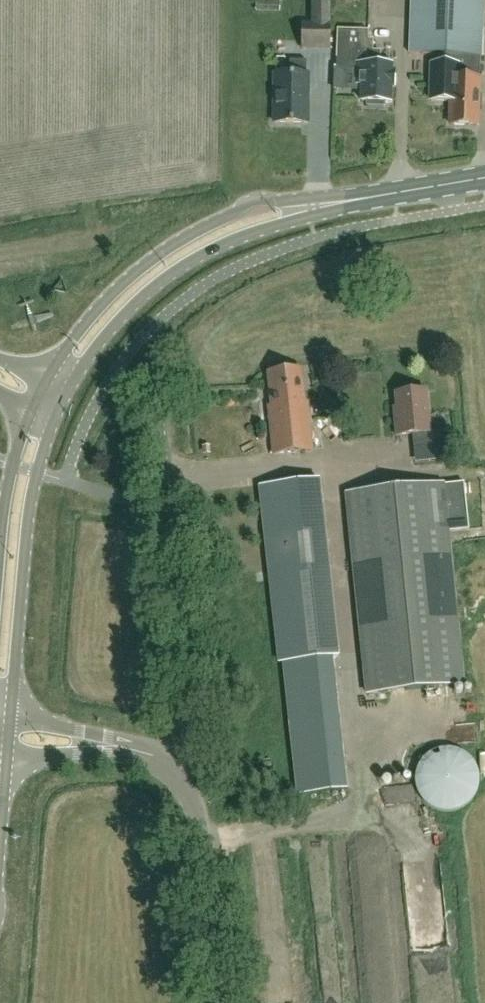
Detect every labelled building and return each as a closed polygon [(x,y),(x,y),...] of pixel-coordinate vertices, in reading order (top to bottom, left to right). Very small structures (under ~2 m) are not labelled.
[(257,1),(256,12),(279,13),(280,0),(266,0),(266,2),(257,1)] [(301,48),(329,49),(330,25),(329,25),(330,1),(312,0),(311,25),(302,24),(301,48)] [(409,55),(413,55),(432,55),(431,102),(451,102),(450,126),(477,127),(478,113),(480,113),(481,96),(477,96),(478,72),(473,72),(473,57),(482,57),(484,1),(484,0),(411,0),(409,55)] [(362,102),(366,102),(368,105),(375,106),(378,103),(390,103),(391,66),(380,66),(380,52),(372,52),(372,41),(368,41),(368,32),(337,31),(336,69),(356,70),(356,85),(363,86),(362,102)] [(274,124),(307,124),(307,76),(305,76),(305,62),(288,62),(288,76),(274,76),(274,124)] [(6,366),(10,355),(0,351),(0,364),(6,366)] [(308,403),(304,404),(301,371),(269,374),(272,407),(268,407),(273,455),(313,451),(308,403)] [(430,432),(426,392),(395,395),(398,418),(395,418),(396,436),(412,435),(414,449),(443,446),(441,431),(430,432)] [(464,483),(347,495),(367,694),(463,685),(448,532),(469,530),(464,483)] [(285,486),(261,489),(279,663),(283,663),(286,682),(338,676),(336,657),(318,659),(304,530),(323,528),(320,499),(287,502),(285,486)]
